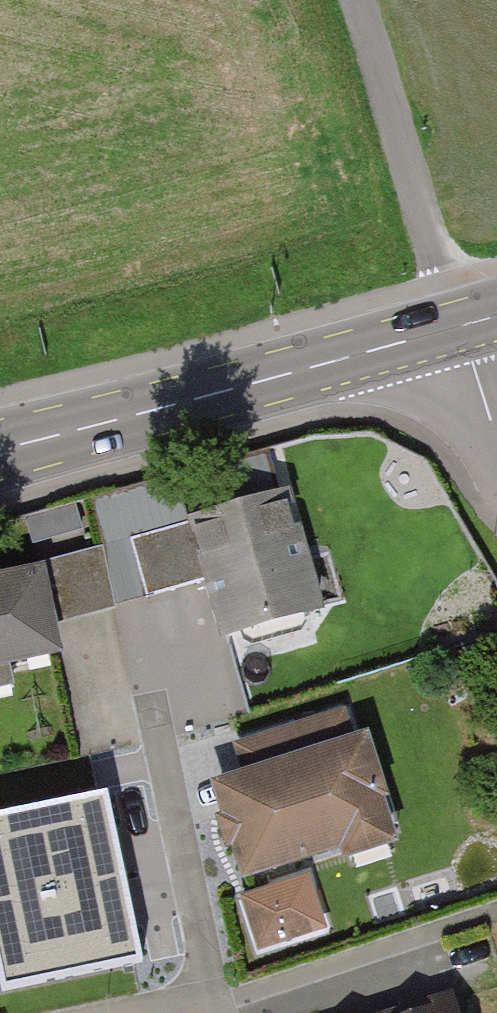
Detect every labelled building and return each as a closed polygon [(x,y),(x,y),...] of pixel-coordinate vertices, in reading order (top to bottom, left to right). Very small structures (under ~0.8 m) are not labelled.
[(220,635),(313,609),(282,499),(129,541),(144,595),(204,578),(220,635)] [(102,551),(35,565),(35,568),(0,575),(0,669),(61,655),(53,622),(115,609),(102,551)] [(361,737),(351,706),(232,744),(242,775),(210,785),(220,817),(214,819),(225,853),(232,851),(242,884),(340,852),(344,864),(398,846),(384,803),(390,801),(369,735),(361,737)] [(0,813),(0,982),(2,991),(140,962),(104,791),(0,813)] [(275,886),(239,898),(256,952),(293,941),(275,886)] [(403,1012),(460,1012),(455,996),(403,1012)]
